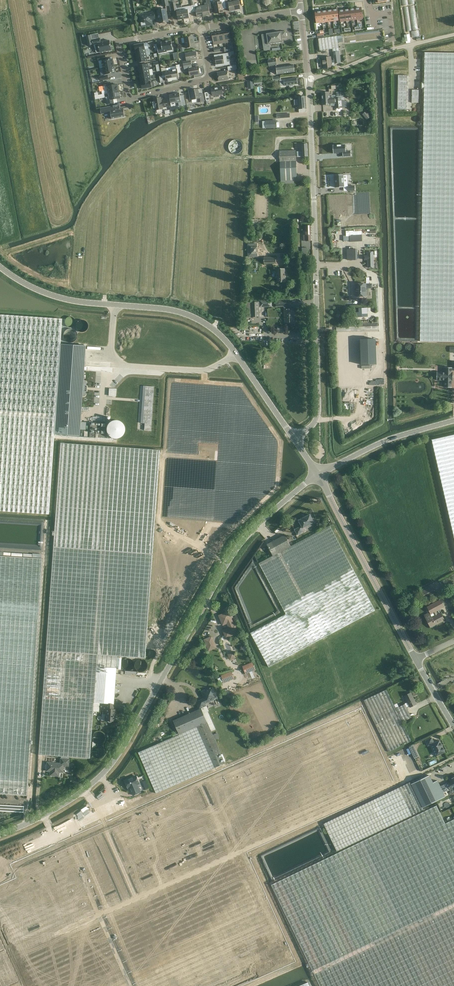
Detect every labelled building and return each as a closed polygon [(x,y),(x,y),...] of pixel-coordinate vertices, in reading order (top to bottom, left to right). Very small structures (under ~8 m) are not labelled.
[(204,15),(210,14),(208,5),(208,3),(211,2),(211,0),(206,0),(206,3),(205,3),(205,5),(202,6),(204,15)] [(224,0),(220,0),(220,2),(214,3),(216,13),(223,12),(222,6),(225,6),(225,2),(224,0)] [(175,3),(171,3),(173,11),(177,11),(178,20),(184,19),(182,11),(182,7),(182,5),(176,6),(175,3)] [(195,7),(197,17),(204,15),(202,6),(198,6),(197,3),(195,4),(195,7)] [(182,11),(184,19),(190,18),(189,13),(193,12),(192,6),(182,7),(182,11)] [(160,23),(168,22),(166,9),(158,11),(160,23)] [(140,21),(141,26),(151,25),(150,20),(151,20),(156,19),(154,12),(150,13),(143,15),(143,16),(140,16),(140,19),(140,21)] [(262,34),(264,51),(266,50),(271,50),(270,44),(283,42),(282,39),(287,38),(286,36),(286,33),(286,31),(281,32),(281,31),(266,34),(267,34),(262,34)] [(184,38),(186,48),(195,47),(195,43),(194,44),(192,36),(184,38)] [(335,67),(334,64),(341,63),(340,60),(340,54),(337,40),(343,39),(343,36),(318,39),(320,51),(332,49),(334,60),(331,60),(331,57),(322,58),(324,68),(335,67)] [(98,44),(100,53),(112,50),(111,49),(112,49),(112,46),(111,46),(110,40),(101,42),(100,38),(92,40),(93,45),(98,44)] [(162,47),(157,47),(158,50),(159,54),(167,53),(167,51),(173,50),(171,41),(168,41),(165,42),(161,43),(162,47)] [(196,52),(186,53),(187,61),(183,61),(183,67),(184,67),(184,66),(192,65),(191,61),(197,60),(196,52)] [(420,341),(453,342),(453,53),(425,53),(420,341)] [(103,68),(114,66),(113,59),(106,60),(105,55),(98,57),(98,61),(102,60),(102,61),(103,63),(102,63),(103,66),(103,68)] [(171,70),(173,80),(177,80),(177,79),(179,79),(178,73),(181,72),(180,65),(176,65),(177,69),(171,70)] [(192,65),(184,66),(184,67),(184,70),(189,69),(190,75),(200,74),(200,73),(201,73),(200,68),(199,69),(199,67),(192,68),(192,65)] [(276,67),(277,74),(294,72),(293,65),(276,67)] [(99,77),(100,81),(108,79),(107,74),(115,73),(114,66),(103,68),(104,75),(104,76),(99,77)] [(167,71),(166,68),(164,67),(161,68),(162,76),(165,75),(166,81),(168,81),(173,80),(171,70),(167,71)] [(229,79),(227,71),(217,73),(219,81),(229,79)] [(289,85),(289,87),(293,86),(293,84),(297,84),(296,78),(281,80),(281,77),(273,78),(274,81),(280,80),(281,86),(285,85),(285,86),(289,85)] [(105,90),(102,91),(102,94),(108,93),(119,91),(117,85),(111,86),(110,82),(104,83),(105,90)] [(205,93),(206,101),(210,100),(213,100),(213,98),(221,97),(220,95),(223,94),(222,86),(215,88),(215,90),(213,91),(208,92),(205,93)] [(199,94),(198,90),(198,89),(192,90),(189,90),(188,91),(189,93),(190,93),(191,100),(198,99),(198,102),(204,101),(203,94),(199,94)] [(106,97),(107,104),(114,103),(113,100),(120,98),(119,91),(108,93),(109,97),(106,97)] [(179,103),(179,106),(186,105),(184,95),(180,96),(180,93),(174,94),(174,95),(169,95),(171,103),(175,102),(175,103),(179,103)] [(154,99),(156,110),(163,109),(163,107),(168,106),(167,101),(163,101),(163,102),(162,102),(161,98),(160,98),(160,97),(157,98),(154,99)] [(298,97),(299,113),(306,112),(306,109),(305,97),(298,97)] [(335,104),(335,108),(345,108),(344,101),(341,101),(341,98),(341,97),(323,98),(323,105),(330,105),(330,104),(335,104)] [(111,113),(112,119),(125,117),(123,109),(120,109),(119,105),(100,108),(101,114),(111,113)] [(371,117),(366,111),(362,114),(367,120),(371,117)] [(276,120),(265,121),(266,128),(276,128),(276,120)] [(244,150),(244,148),(244,147),(244,145),(243,144),(242,143),(241,142),(240,141),(239,140),(237,140),(236,140),(234,140),(233,141),(232,142),(231,143),(230,144),(229,145),(229,147),(229,148),(229,150),(230,151),(230,152),(231,153),(232,154),(234,155),(235,155),(236,155),(238,155),(239,155),(240,154),(242,153),(243,152),(243,151),(244,150)] [(297,152),(297,157),(308,156),(308,144),(302,144),(302,151),(297,152)] [(347,145),(334,146),(334,154),(344,154),(344,157),(352,157),(352,152),(347,152),(347,145)] [(296,150),(279,151),(281,183),(293,183),(293,180),(297,180),(296,150)] [(343,175),(335,175),(336,188),(343,187),(347,187),(348,187),(348,186),(348,183),(344,183),(343,176),(343,175)] [(303,235),(303,241),(306,241),(311,241),(311,225),(306,226),(306,235),(303,235)] [(347,250),(347,260),(356,260),(355,249),(347,250)] [(367,260),(367,268),(374,268),(373,252),(367,252),(367,256),(364,256),(364,260),(367,260)] [(356,284),(356,296),(366,296),(366,288),(372,288),(372,284),(356,284)] [(284,307),(285,323),(294,322),(294,309),(286,309),(286,307),(287,307),(287,301),(276,301),(276,307),(284,307)] [(260,317),(259,302),(251,302),(251,317),(260,317)] [(49,514),(54,435),(54,434),(79,436),(82,396),(83,396),(84,396),(85,396),(85,395),(85,394),(86,391),(86,390),(86,388),(87,388),(87,386),(86,386),(86,383),(86,382),(86,381),(85,381),(84,381),(83,381),(84,366),(84,361),(86,346),(60,344),(62,319),(0,315),(0,511),(49,514)] [(375,339),(361,340),(362,365),(376,364),(375,339)] [(452,388),(452,387),(452,380),(453,380),(453,381),(453,373),(452,373),(452,370),(453,370),(453,368),(452,368),(445,368),(445,373),(437,372),(437,380),(445,380),(445,387),(445,388),(452,388)] [(90,423),(89,437),(104,437),(105,424),(90,423)] [(432,440),(448,510),(449,512),(453,536),(453,435),(432,440)] [(53,547),(38,755),(61,756),(61,758),(60,763),(47,762),(46,771),(50,771),(50,775),(58,776),(59,772),(63,772),(63,765),(68,766),(69,759),(69,757),(90,758),(93,711),(99,712),(100,703),(106,703),(105,721),(107,721),(108,721),(108,722),(109,722),(110,722),(111,722),(112,721),(114,721),(115,712),(113,712),(114,704),(116,668),(117,656),(145,658),(152,554),(157,492),(160,450),(60,443),(57,485),(53,547)] [(297,534),(297,535),(298,535),(298,534),(303,532),(304,532),(303,531),(306,530),(305,527),(314,522),(314,521),(315,521),(313,518),(312,518),(310,515),(310,514),(310,515),(299,520),(299,521),(302,526),(301,527),(301,526),(300,527),(295,529),(295,530),(297,534)] [(266,664),(374,614),(332,525),(290,545),(285,535),(266,544),(272,556),(260,562),(285,615),(251,631),(266,664)] [(27,795),(42,558),(0,555),(0,794),(27,795)] [(431,586),(421,591),(423,595),(433,589),(431,586)] [(424,615),(431,627),(445,620),(439,609),(444,607),(440,600),(427,607),(430,612),(424,615)] [(230,633),(231,636),(238,632),(235,625),(234,625),(230,616),(232,615),(230,611),(225,613),(226,614),(220,617),(223,625),(227,623),(229,628),(224,630),(226,635),(230,633)] [(204,640),(207,647),(215,644),(212,637),(204,640)] [(128,658),(127,658),(126,659),(125,659),(124,659),(124,660),(123,660),(123,661),(122,661),(122,662),(122,663),(121,664),(121,665),(121,666),(122,666),(122,667),(122,668),(123,669),(124,670),(125,670),(126,671),(127,671),(128,671),(129,671),(130,671),(130,670),(131,670),(132,670),(132,669),(133,668),(134,667),(134,666),(134,665),(134,664),(134,663),(134,662),(133,662),(133,661),(132,661),(132,660),(131,660),(131,659),(130,659),(129,659),(128,658)] [(135,669),(136,670),(136,671),(137,671),(138,672),(139,672),(140,672),(142,672),(143,672),(144,671),(145,671),(145,670),(146,670),(146,669),(147,668),(147,667),(147,666),(147,665),(147,664),(147,663),(146,663),(146,662),(145,661),(144,660),(143,660),(142,659),(141,659),(140,659),(139,659),(139,660),(138,660),(137,660),(137,661),(136,661),(135,662),(135,663),(134,664),(134,665),(134,666),(134,667),(134,668),(135,668),(135,669)] [(252,662),(243,666),(246,673),(255,669),(252,662)] [(224,681),(233,677),(231,672),(222,676),(224,681)] [(179,734),(138,752),(158,796),(227,765),(222,754),(215,740),(220,738),(217,733),(213,735),(212,731),(216,729),(208,711),(206,706),(205,703),(217,698),(213,687),(208,689),(209,689),(208,691),(207,691),(206,691),(206,690),(202,692),(205,698),(197,702),(200,709),(178,718),(173,721),(179,734)] [(364,700),(389,752),(412,741),(403,722),(411,718),(406,707),(409,706),(410,707),(417,704),(411,693),(405,696),(408,702),(405,704),(396,708),(387,689),(364,700)] [(106,737),(106,736),(106,735),(105,734),(104,733),(102,731),(101,731),(99,731),(97,732),(96,732),(95,733),(94,734),(94,735),(94,736),(94,737),(94,739),(94,740),(95,742),(96,742),(97,743),(99,743),(100,744),(101,743),(102,743),(103,743),(104,742),(105,741),(106,740),(106,739),(106,737)] [(153,742),(169,737),(173,736),(171,732),(152,737),(153,742)] [(431,744),(436,756),(445,752),(440,740),(434,743),(434,742),(432,737),(426,740),(428,745),(431,744)] [(105,752),(105,751),(105,750),(104,749),(104,748),(103,747),(102,746),(101,746),(100,745),(98,745),(97,746),(96,746),(94,747),(93,749),(93,750),(93,751),(93,753),(94,754),(95,755),(96,756),(97,757),(98,757),(100,757),(101,757),(102,756),(103,756),(104,755),(104,754),(105,752)] [(337,851),(424,809),(423,807),(446,796),(444,793),(450,790),(450,789),(453,787),(453,777),(450,779),(451,782),(447,784),(447,783),(441,786),(438,780),(433,782),(430,775),(411,784),(410,782),(324,823),(337,851)] [(131,791),(133,795),(141,792),(137,785),(140,784),(137,776),(132,778),(132,777),(125,780),(128,788),(131,787),(132,790),(131,791)] [(272,885),(320,985),(453,985),(453,819),(445,824),(437,805),(272,885)]
